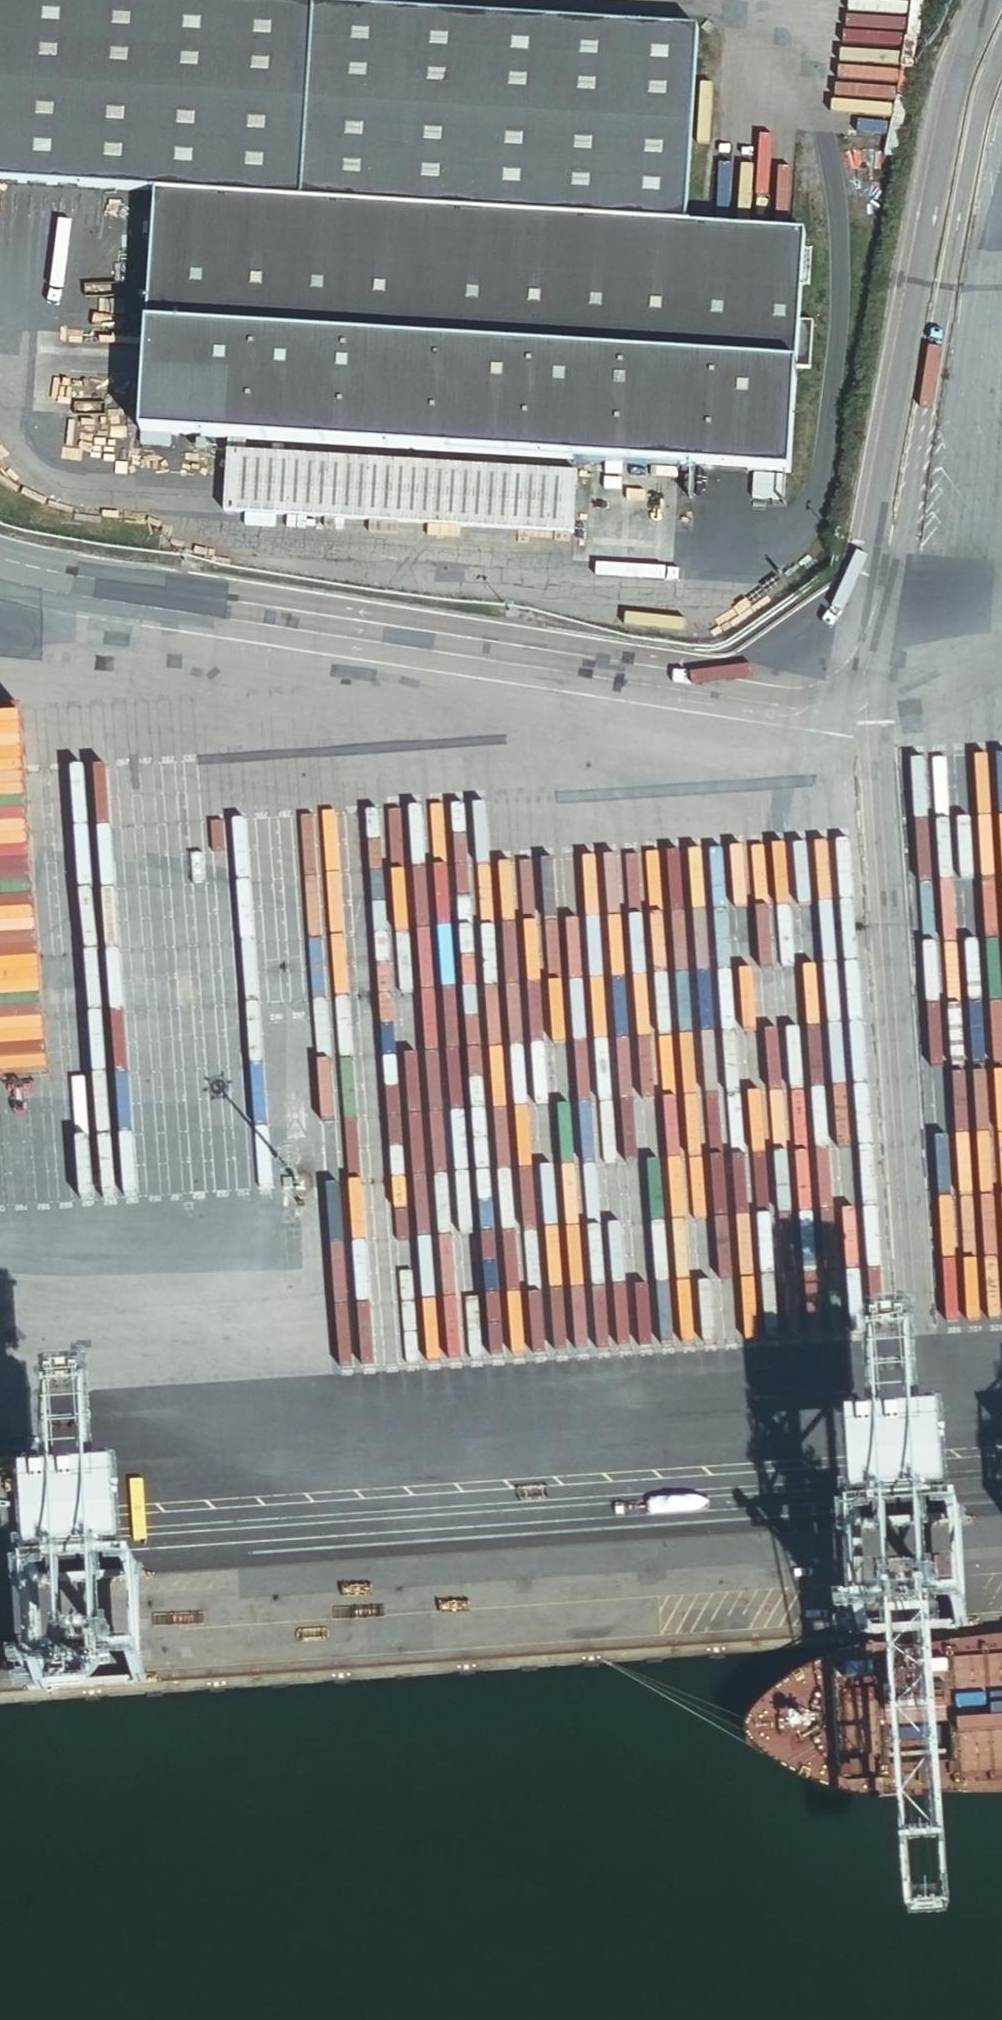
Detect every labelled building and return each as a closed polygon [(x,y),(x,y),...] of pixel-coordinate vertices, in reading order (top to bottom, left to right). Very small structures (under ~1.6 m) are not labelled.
[(144,191),(130,433),(779,471),(785,368),(797,369),(800,322),(786,321),(791,235),(674,228),(686,29),(196,0),(0,0),(0,183),(144,191)]
